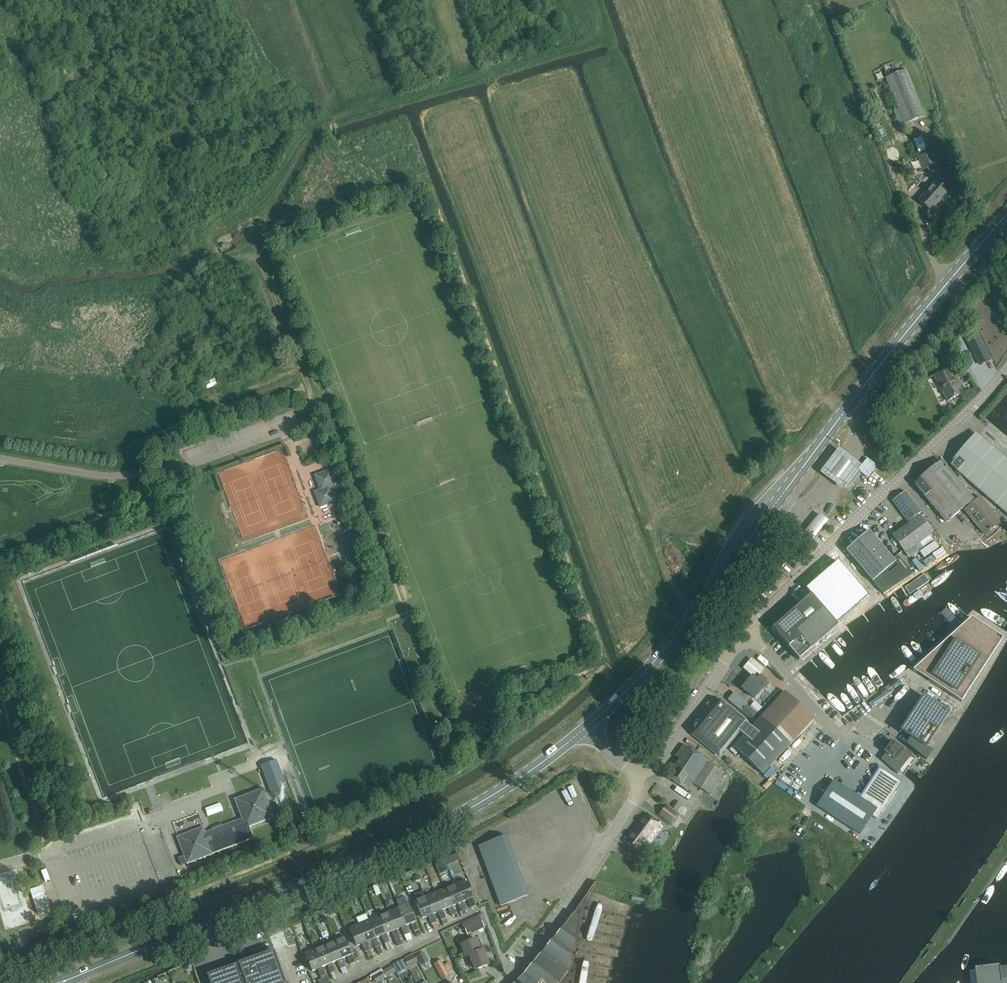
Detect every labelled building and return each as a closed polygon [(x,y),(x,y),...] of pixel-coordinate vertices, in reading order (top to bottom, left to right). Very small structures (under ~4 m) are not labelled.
[(883,67),(887,77),(885,78),(904,124),(925,116),(906,70),(900,72),(895,62),(883,67)] [(918,158),(923,169),(937,164),(932,152),(927,154),(921,136),(913,139),(920,157),(918,158)] [(944,188),(949,182),(951,183),(955,178),(954,176),(946,169),(942,175),(941,174),(918,201),(930,211),(947,192),(944,188)] [(976,355),(981,365),(992,359),(987,350),(976,355)] [(946,363),(932,370),(935,376),(934,376),(942,392),(943,392),(947,400),(963,392),(950,368),(949,368),(946,363)] [(204,393),(217,388),(214,382),(202,387),(204,393)] [(950,465),(1006,514),(1006,460),(976,434),(950,465)] [(846,484),(849,486),(862,470),(859,467),(862,464),(840,447),(821,472),(843,488),(846,484)] [(867,458),(860,466),(858,469),(867,477),(876,465),(867,458)] [(942,462),(915,484),(947,522),(974,500),(973,500),(977,496),(970,487),(966,490),(965,488),(967,486),(960,476),(956,479),(942,462)] [(315,476),(320,490),(315,492),(320,507),(336,501),(338,506),(343,504),(336,485),(336,486),(330,470),(315,476)] [(908,522),(911,520),(921,512),(906,491),(893,501),(908,522)] [(1001,523),(997,519),(1001,516),(996,510),(992,513),(980,498),(965,510),(985,535),(1001,523)] [(819,512),(804,531),(813,538),(827,519),(819,512)] [(920,516),(909,523),(893,535),(906,552),(932,533),(920,516)] [(960,519),(956,524),(966,532),(969,528),(960,519)] [(885,532),(887,540),(893,539),(891,530),(885,532)] [(847,553),(874,584),(883,594),(913,574),(897,556),(893,560),(869,531),(846,551),(847,553)] [(956,538),(945,541),(947,550),(959,547),(956,538)] [(345,564),(356,563),(355,554),(345,555),(345,564)] [(362,567),(352,570),(356,586),(366,583),(362,567)] [(775,624),(770,628),(774,633),(775,633),(798,660),(837,627),(810,595),(776,625),(775,624)] [(961,702),(1003,639),(971,618),(912,670),(961,702)] [(751,659),(743,668),(755,679),(763,669),(751,659)] [(765,689),(769,683),(760,676),(756,680),(752,677),(742,688),(754,698),(763,687),(765,689)] [(814,719),(785,692),(751,728),(743,736),(733,747),(763,775),(814,719)] [(900,731),(911,739),(908,744),(907,744),(906,745),(926,760),(932,752),(925,748),(948,713),(923,696),(900,731)] [(743,736),(751,728),(744,722),(720,703),(695,734),(718,754),(737,731),(743,736)] [(751,709),(746,704),(740,712),(750,720),(751,719),(756,713),(751,709)] [(900,763),(896,760),(901,753),(907,758),(911,753),(904,748),(903,749),(892,741),(884,751),(888,754),(883,761),(895,769),(900,763)] [(710,795),(716,785),(724,772),(710,764),(683,745),(674,758),(677,760),(673,766),(678,769),(671,780),(687,790),(692,784),(710,795)] [(272,794),(287,789),(280,771),(276,760),(261,766),(272,794)] [(872,817),(877,820),(901,783),(880,769),(860,799),(833,781),(816,806),(860,835),(872,817)] [(786,777),(783,781),(791,788),(794,784),(786,777)] [(235,801),(242,819),(206,832),(204,827),(176,837),(184,856),(178,858),(181,866),(186,863),(187,864),(214,854),(253,839),(251,832),(250,830),(251,830),(250,828),(275,819),(264,790),(235,801)] [(671,826),(679,816),(666,805),(662,810),(658,816),(671,826)] [(630,830),(623,840),(638,851),(643,845),(647,848),(663,826),(647,815),(634,833),(630,830)] [(478,846),(489,876),(517,865),(506,836),(478,846)] [(517,865),(489,876),(500,906),(528,896),(517,865)] [(45,882),(50,880),(46,869),(41,871),(45,882)] [(455,883),(463,902),(467,900),(471,908),(476,905),(465,879),(455,883)] [(445,888),(453,906),(458,904),(461,912),(460,912),(462,916),(467,913),(465,910),(466,909),(463,902),(455,883),(445,888)] [(435,892),(442,910),(447,908),(451,916),(456,914),(453,906),(445,888),(435,892)] [(435,892),(425,896),(433,914),(438,912),(441,920),(446,918),(442,910),(435,892)] [(433,914),(425,896),(415,901),(422,919),(428,916),(431,924),(436,922),(433,914)] [(415,901),(412,902),(419,919),(422,918),(415,901)] [(398,907),(406,926),(411,923),(414,931),(419,929),(408,903),(398,907)] [(609,909),(598,906),(579,982),(591,982),(609,909)] [(388,912),(396,930),(401,928),(406,941),(411,939),(406,926),(398,907),(388,911),(388,912)] [(396,930),(388,912),(388,911),(378,916),(386,934),(391,932),(397,946),(402,944),(396,930)] [(569,971),(581,918),(578,916),(573,914),(563,929),(524,974),(514,982),(560,982),(569,971)] [(378,916),(368,920),(376,938),(381,936),(385,944),(388,951),(392,949),(386,934),(378,916)] [(462,924),(467,936),(484,928),(479,916),(462,924)] [(376,938),(368,920),(359,924),(366,942),(371,940),(375,948),(376,948),(379,946),(376,938)] [(370,950),(366,942),(359,924),(348,928),(356,947),(362,944),(365,952),(370,950)] [(334,941),(342,959),(347,957),(352,969),(354,968),(357,966),(344,937),(334,941)] [(462,944),(466,956),(470,955),(476,969),(488,965),(482,950),(480,951),(476,939),(462,944)] [(324,945),(332,963),(337,961),(343,974),(348,972),(342,959),(334,941),(324,945)] [(332,963),(324,945),(315,949),(322,967),(327,965),(331,973),(330,973),(333,980),(338,978),(332,963)] [(322,967),(315,949),(304,953),(312,971),(317,969),(320,977),(325,975),(322,967)] [(205,976),(208,982),(284,982),(279,968),(273,951),(206,975),(205,976)] [(404,959),(408,967),(410,966),(418,962),(414,954),(413,952),(403,957),(404,959)] [(293,968),(302,966),(299,955),(290,958),(293,968)] [(408,967),(404,959),(404,960),(403,958),(392,964),(397,974),(405,969),(406,971),(409,969),(408,967)] [(441,960),(433,964),(442,980),(450,976),(441,960)] [(383,970),(383,971),(386,977),(395,972),(392,965),(383,970)] [(383,971),(383,970),(381,968),(371,974),(372,977),(376,982),(377,982),(385,978),(381,972),(383,971)] [(972,977),(972,982),(1006,982),(1006,972),(972,977)]
